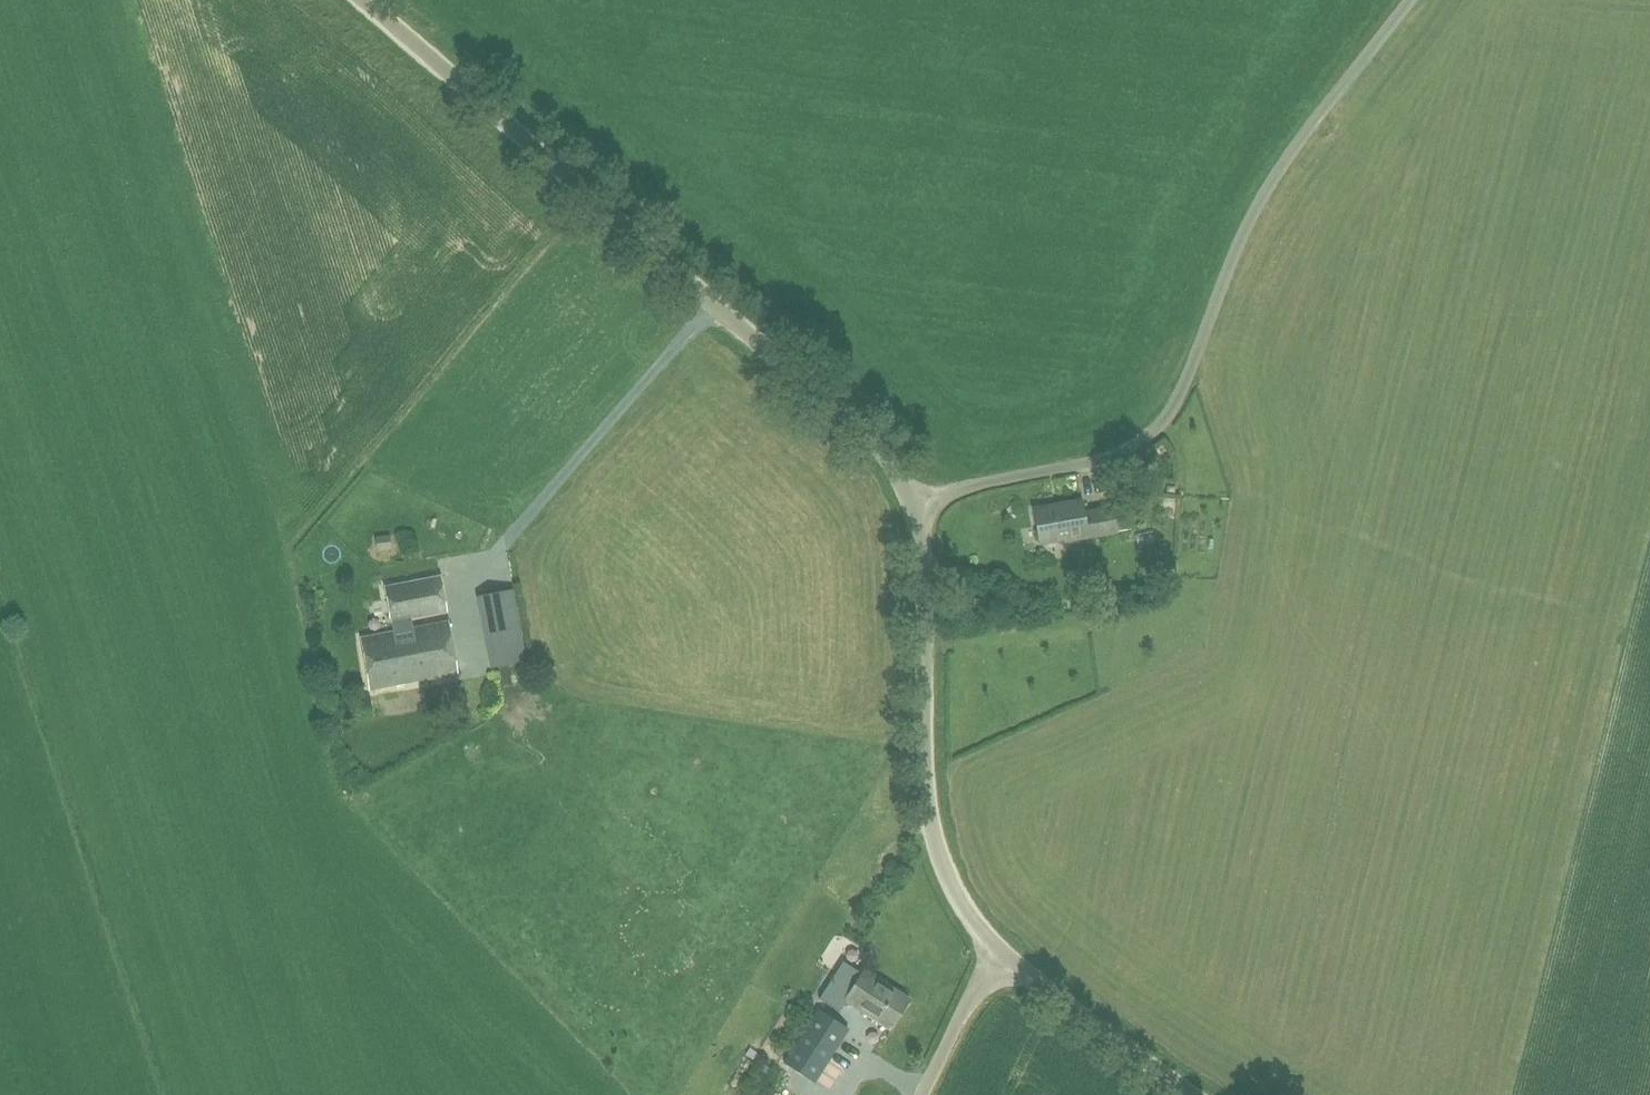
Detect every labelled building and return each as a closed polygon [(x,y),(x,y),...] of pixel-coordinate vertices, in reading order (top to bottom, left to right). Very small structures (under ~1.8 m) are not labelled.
[(1130,509),(1139,508),(1138,494),(1119,495),(1121,526),(1131,525),(1130,509)] [(1040,543),(1064,539),(1064,541),(1118,532),(1113,507),(1083,512),(1081,500),(1034,508),(1040,543)] [(478,613),(512,610),(509,574),(475,577),(478,613)] [(457,673),(447,620),(408,627),(407,619),(447,611),(440,575),(385,585),(391,621),(383,622),(385,632),(360,637),(370,689),(457,673)] [(492,668),(525,662),(519,627),(486,634),(492,668)] [(845,999),(890,1028),(910,997),(865,968),(845,999)] [(818,1008),(784,1061),(814,1081),(848,1027),(818,1008)]
